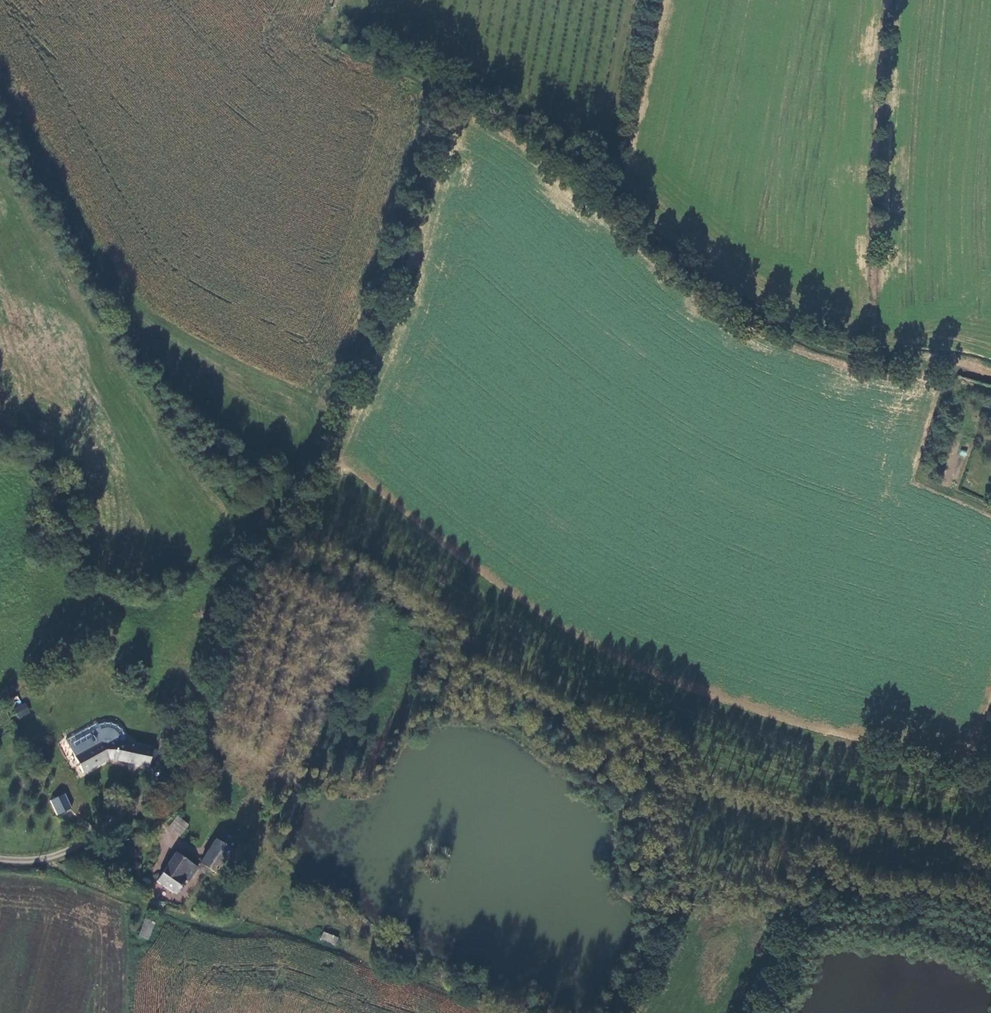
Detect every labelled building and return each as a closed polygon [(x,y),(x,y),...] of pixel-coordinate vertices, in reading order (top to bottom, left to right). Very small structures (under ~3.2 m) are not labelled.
[(19,719),(31,713),(25,702),(13,708),(19,719)] [(150,752),(151,750),(133,745),(124,743),(124,742),(123,736),(121,730),(116,726),(110,723),(104,723),(97,725),(95,723),(64,740),(73,757),(81,773),(107,759),(147,768),(147,767),(150,752)] [(150,752),(147,767),(152,768),(155,753),(150,752)] [(65,793),(50,800),(56,815),(72,808),(65,793)] [(168,826),(180,836),(188,825),(176,816),(168,826)] [(219,872),(232,851),(217,841),(202,863),(213,869),(219,872)] [(190,883),(198,870),(175,853),(157,880),(177,895),(186,882),(190,883)] [(202,863),(198,870),(208,877),(213,869),(202,863)] [(155,923),(146,920),(141,936),(150,939),(155,923)] [(335,945),(338,938),(324,931),(320,938),(335,945)]
